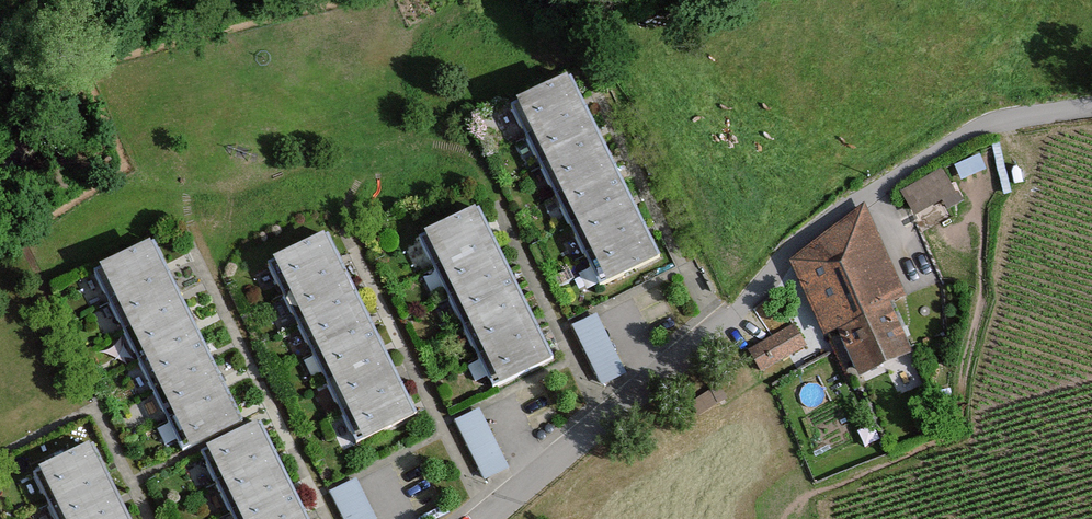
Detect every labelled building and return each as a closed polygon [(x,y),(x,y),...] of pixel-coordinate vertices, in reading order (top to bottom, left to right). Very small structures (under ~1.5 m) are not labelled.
[(575,73),(511,105),(602,286),(666,254),(575,73)] [(937,170),(899,196),(914,219),(936,205),(942,214),(959,203),(937,170)] [(861,207),(788,265),(824,341),(837,334),(860,380),(907,354),(885,308),(902,296),(861,207)] [(422,243),(496,393),(558,363),(483,213),(422,243)] [(328,241),(276,267),(370,451),(421,425),(328,241)] [(101,273),(194,458),(246,433),(153,247),(101,273)] [(596,316),(570,329),(599,388),(625,375),(596,316)] [(790,327),(749,351),(762,374),(804,349),(790,327)] [(509,471),(480,411),(453,423),(482,484),(509,471)] [(260,429),(209,454),(240,518),(305,518),(260,429)] [(61,518),(128,518),(93,450),(40,477),(61,518)] [(326,495),(338,518),(374,518),(356,481),(326,495)]
